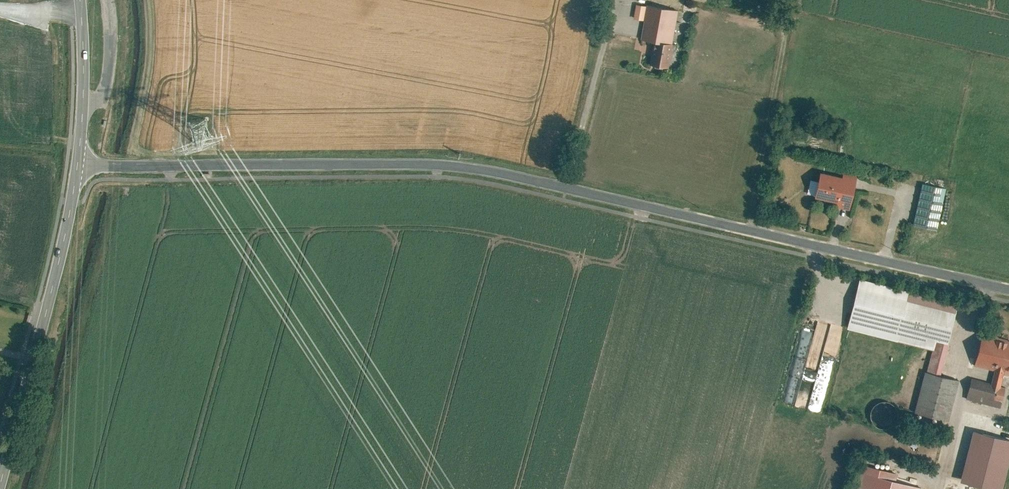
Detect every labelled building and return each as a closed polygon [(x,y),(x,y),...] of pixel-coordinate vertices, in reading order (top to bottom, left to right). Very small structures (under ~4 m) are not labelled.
[(677,10),(647,5),(640,40),(652,42),(648,64),(668,68),(669,66),(677,67),(680,46),(671,44),(677,10)] [(842,176),(820,172),(814,197),(837,202),(836,207),(850,210),(858,174),(843,171),(842,176)] [(946,188),(922,183),(912,225),(937,230),(946,188)] [(958,302),(859,278),(846,328),(932,350),(934,350),(936,341),(948,344),(958,302)] [(821,362),(809,359),(817,320),(804,317),(790,381),(814,386),(809,410),(821,412),(829,379),(818,377),(821,362)] [(983,333),(975,365),(994,370),(991,382),(971,378),(966,399),(1000,407),(1005,388),(1000,387),(1005,368),(1008,369),(1008,339),(983,333)] [(940,375),(948,344),(936,341),(934,350),(932,350),(926,372),(940,375)] [(926,372),(924,371),(913,412),(948,421),(959,380),(940,375),(926,372)] [(1008,480),(1008,436),(975,429),(964,481),(1003,488),(1007,488),(1008,480)] [(861,463),(854,488),(923,488),(896,481),(898,473),(861,463)]
